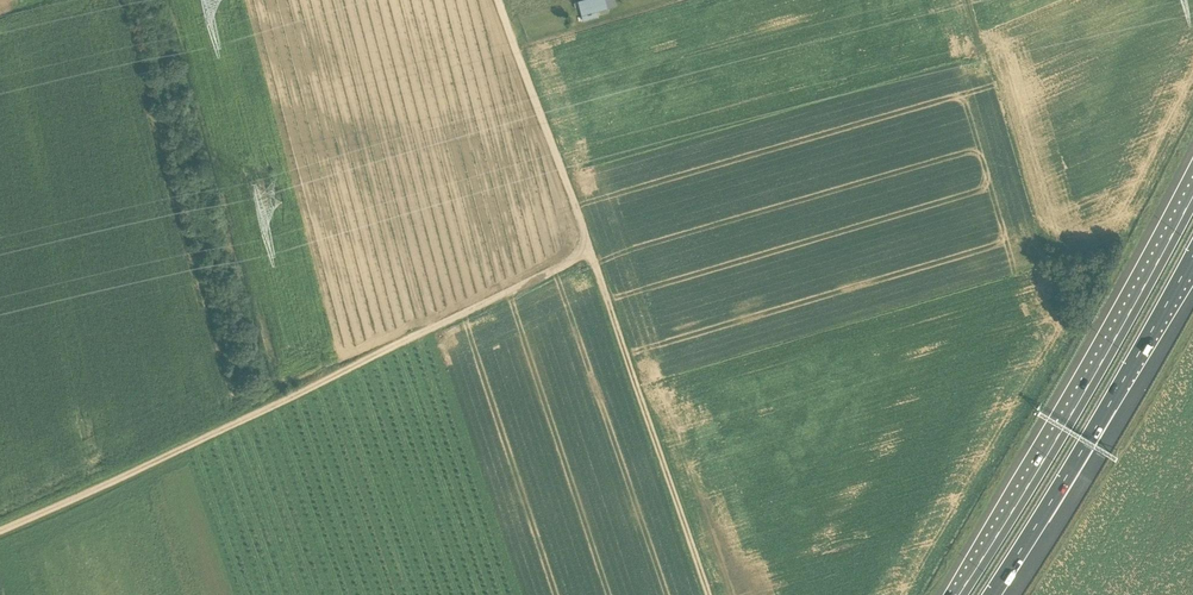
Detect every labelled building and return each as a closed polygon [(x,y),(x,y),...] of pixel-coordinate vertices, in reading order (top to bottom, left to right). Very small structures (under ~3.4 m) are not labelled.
[(578,0),(582,14),(583,20),(600,16),(598,10),(608,7),(606,0),(579,0),(578,0)]
